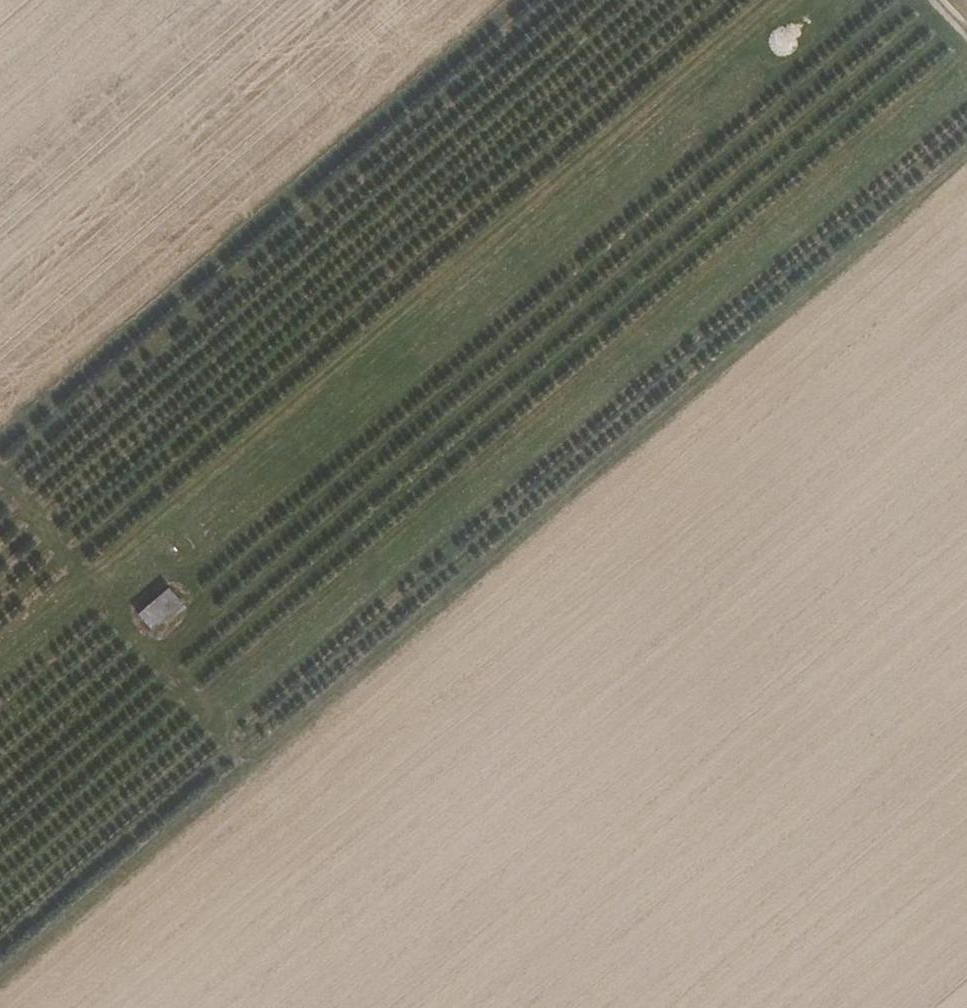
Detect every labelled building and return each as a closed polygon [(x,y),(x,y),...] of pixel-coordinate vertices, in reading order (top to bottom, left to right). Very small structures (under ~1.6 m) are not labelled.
[(169,591),(136,616),(152,635),(184,610),(169,591)]
